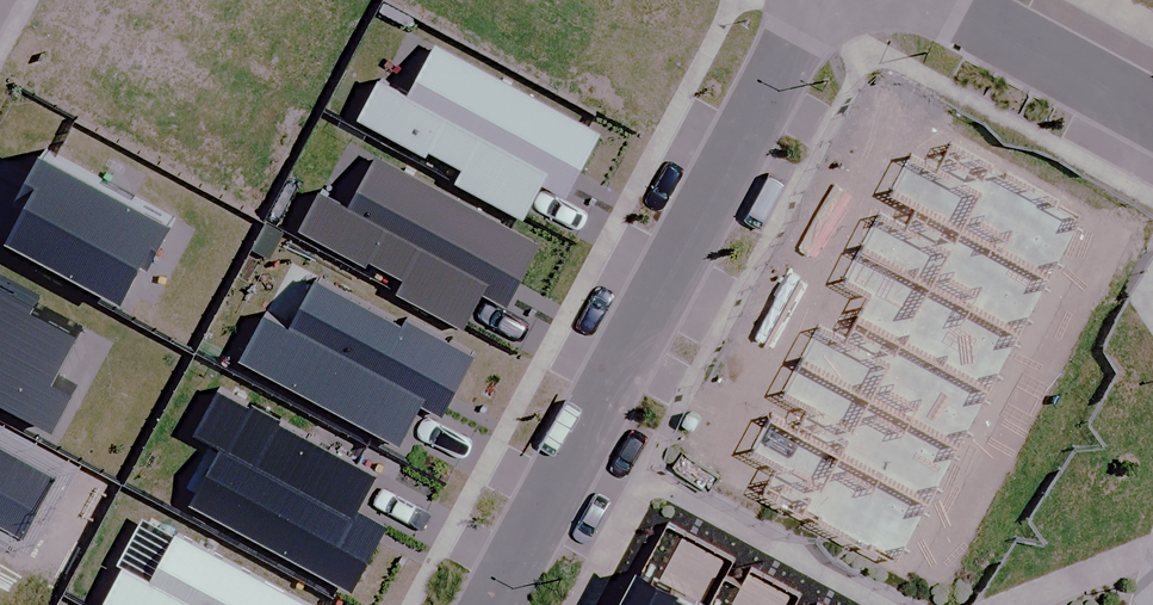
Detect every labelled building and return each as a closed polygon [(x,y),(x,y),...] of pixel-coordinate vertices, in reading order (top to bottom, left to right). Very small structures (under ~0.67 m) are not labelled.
[(589,130),(429,44),(401,96),(372,80),(350,120),(416,156),(419,150),(457,170),(450,182),(514,216),(532,183),(555,195),(589,130)] [(312,194),(293,230),(359,265),(361,261),(398,280),(389,297),(452,330),(472,293),(499,308),(533,246),(369,158),(341,210),(312,194)] [(395,327),(307,279),(279,331),(255,318),(232,361),(391,446),(414,403),(432,412),(463,356),(399,321),(395,327)] [(48,428),(67,394),(44,382),(70,334),(23,309),(27,302),(0,288),(0,403),(48,428)] [(366,475),(210,392),(189,431),(215,446),(184,505),(343,590),(377,527),(346,511),(366,475)] [(170,536),(144,585),(117,570),(99,603),(103,604),(299,604),(170,536)]
